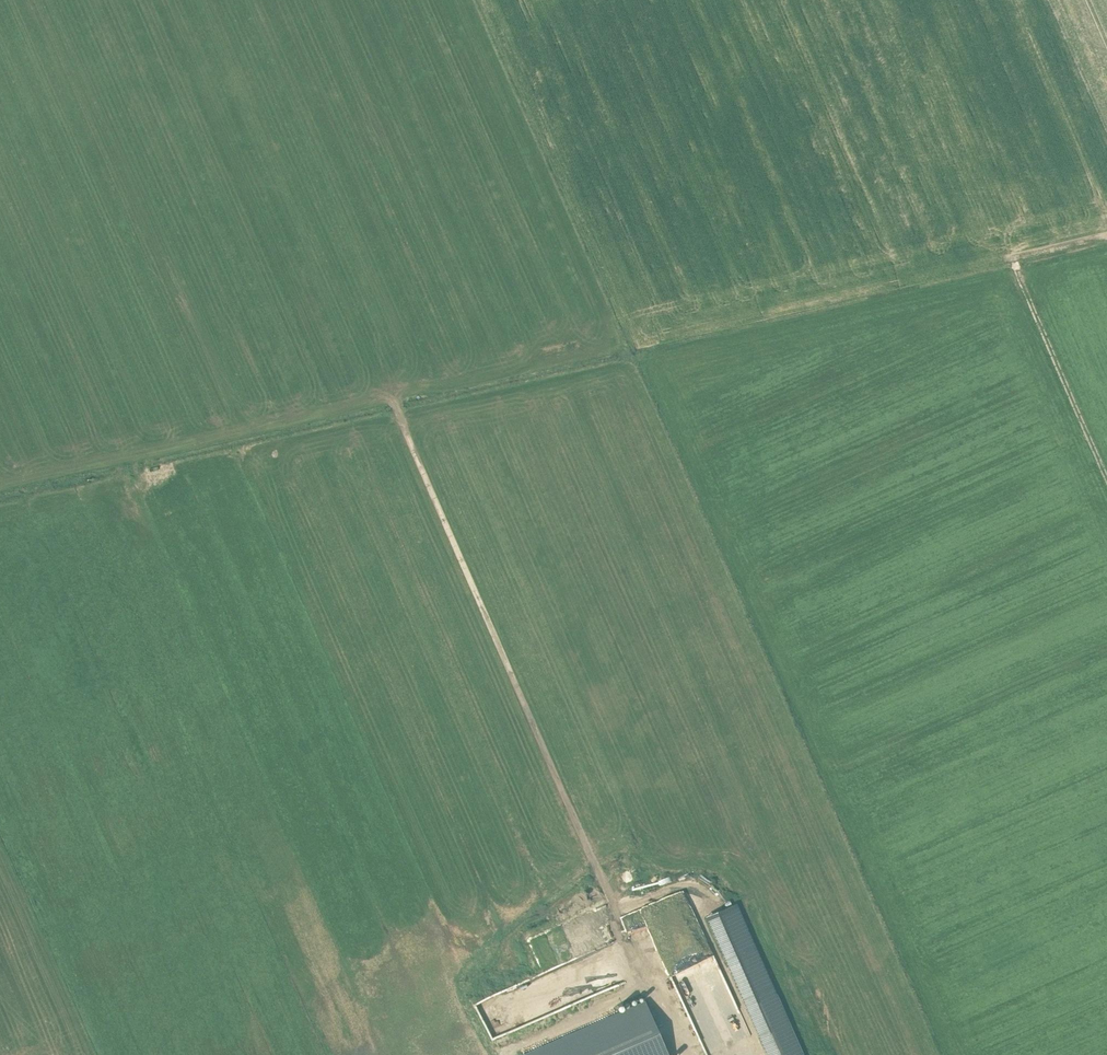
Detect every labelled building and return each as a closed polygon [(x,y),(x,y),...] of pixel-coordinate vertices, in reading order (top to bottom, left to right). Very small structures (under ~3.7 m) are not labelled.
[(746,1007),(767,1054),(797,1054),(802,1053),(798,1043),(776,994),(746,1007)] [(646,1004),(533,1054),(668,1054),(646,1004)]
